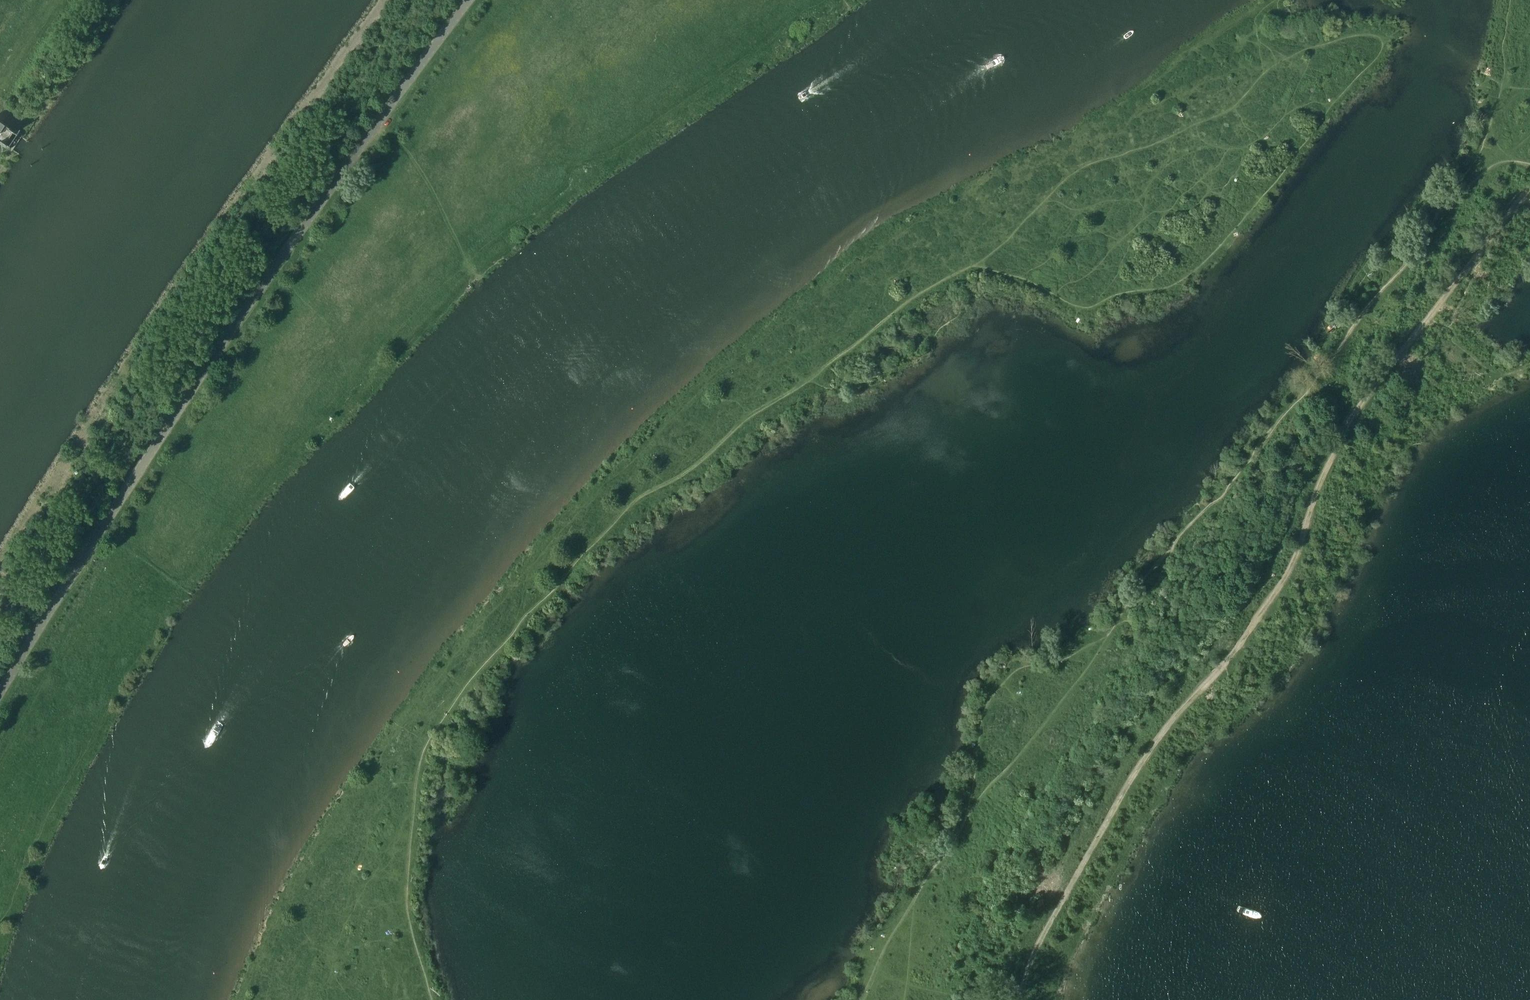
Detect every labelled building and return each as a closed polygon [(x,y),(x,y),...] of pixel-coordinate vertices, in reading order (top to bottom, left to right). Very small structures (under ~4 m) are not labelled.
[(5,145),(5,144),(11,149),(20,136),(13,132),(14,131),(0,122),(0,142),(5,145)]
